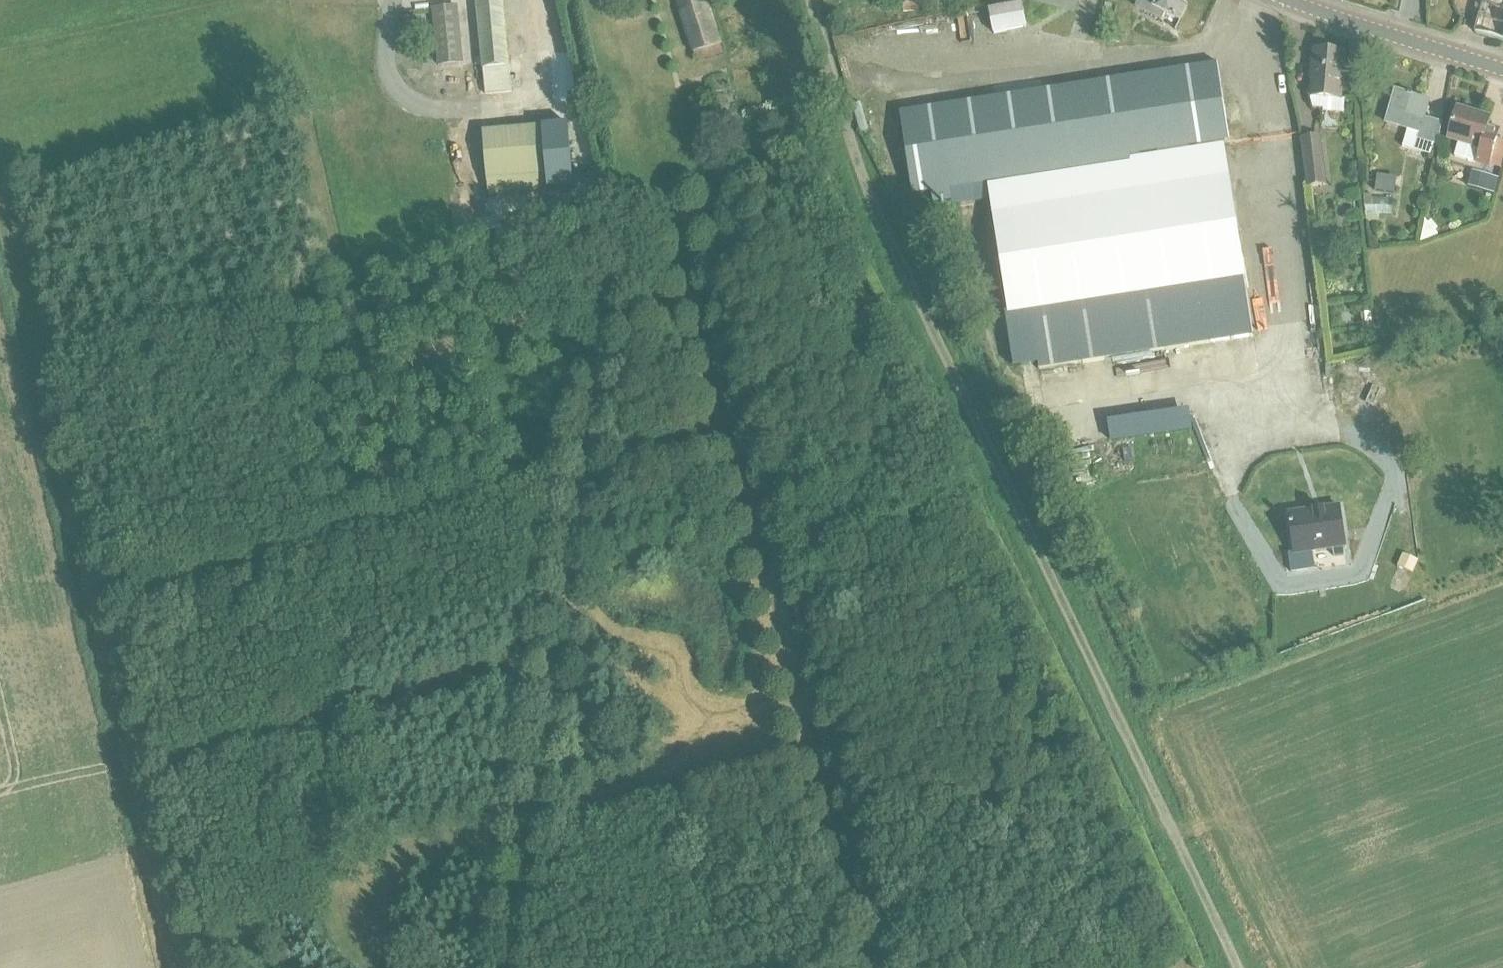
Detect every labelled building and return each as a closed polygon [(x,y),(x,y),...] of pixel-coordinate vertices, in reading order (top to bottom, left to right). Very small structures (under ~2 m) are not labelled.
[(476,1),(482,66),(485,95),(511,93),(508,64),(502,0),(488,0),(476,1)] [(689,53),(718,46),(707,6),(703,5),(701,0),(675,0),(689,53)] [(923,13),(923,0),(904,0),(904,13),(923,13)] [(1135,6),(1162,20),(1165,14),(1179,21),(1187,6),(1181,3),(1183,0),(1157,0),(1156,2),(1151,0),(1139,0),(1135,6)] [(1475,33),(1502,41),(1502,0),(1484,0),(1475,33)] [(990,10),(994,34),(1026,28),(1021,3),(990,10)] [(458,6),(432,8),(438,66),(464,64),(458,6)] [(1312,97),(1340,100),(1344,53),(1313,51),(1312,69),(1314,69),(1312,97)] [(1009,312),(1030,309),(1039,368),(1253,336),(1223,141),(1229,140),(1218,66),(900,113),(913,194),(989,181),(1009,312)] [(1442,124),(1424,119),(1430,101),(1395,90),(1386,122),(1408,129),(1403,147),(1431,155),(1434,143),(1438,144),(1442,124)] [(1486,136),(1491,119),(1457,109),(1448,139),(1459,142),(1455,156),(1489,166),(1497,139),(1486,136)] [(479,122),(484,195),(544,191),(540,128),(498,131),(497,121),(479,122)] [(1302,139),(1308,187),(1326,185),(1320,137),(1302,139)] [(1399,190),(1399,172),(1381,171),(1381,189),(1399,190)] [(1468,186),(1486,191),(1490,176),(1473,171),(1468,186)] [(1397,201),(1373,200),(1373,213),(1396,214),(1397,201)] [(1427,219),(1428,235),(1442,235),(1441,219),(1427,219)] [(1112,417),(1116,439),(1198,426),(1194,404),(1112,417)] [(1088,463),(1099,461),(1095,444),(1084,446),(1088,463)] [(1288,515),(1294,554),(1346,546),(1340,507),(1288,515)] [(1405,549),(1401,565),(1419,569),(1423,554),(1405,549)]
